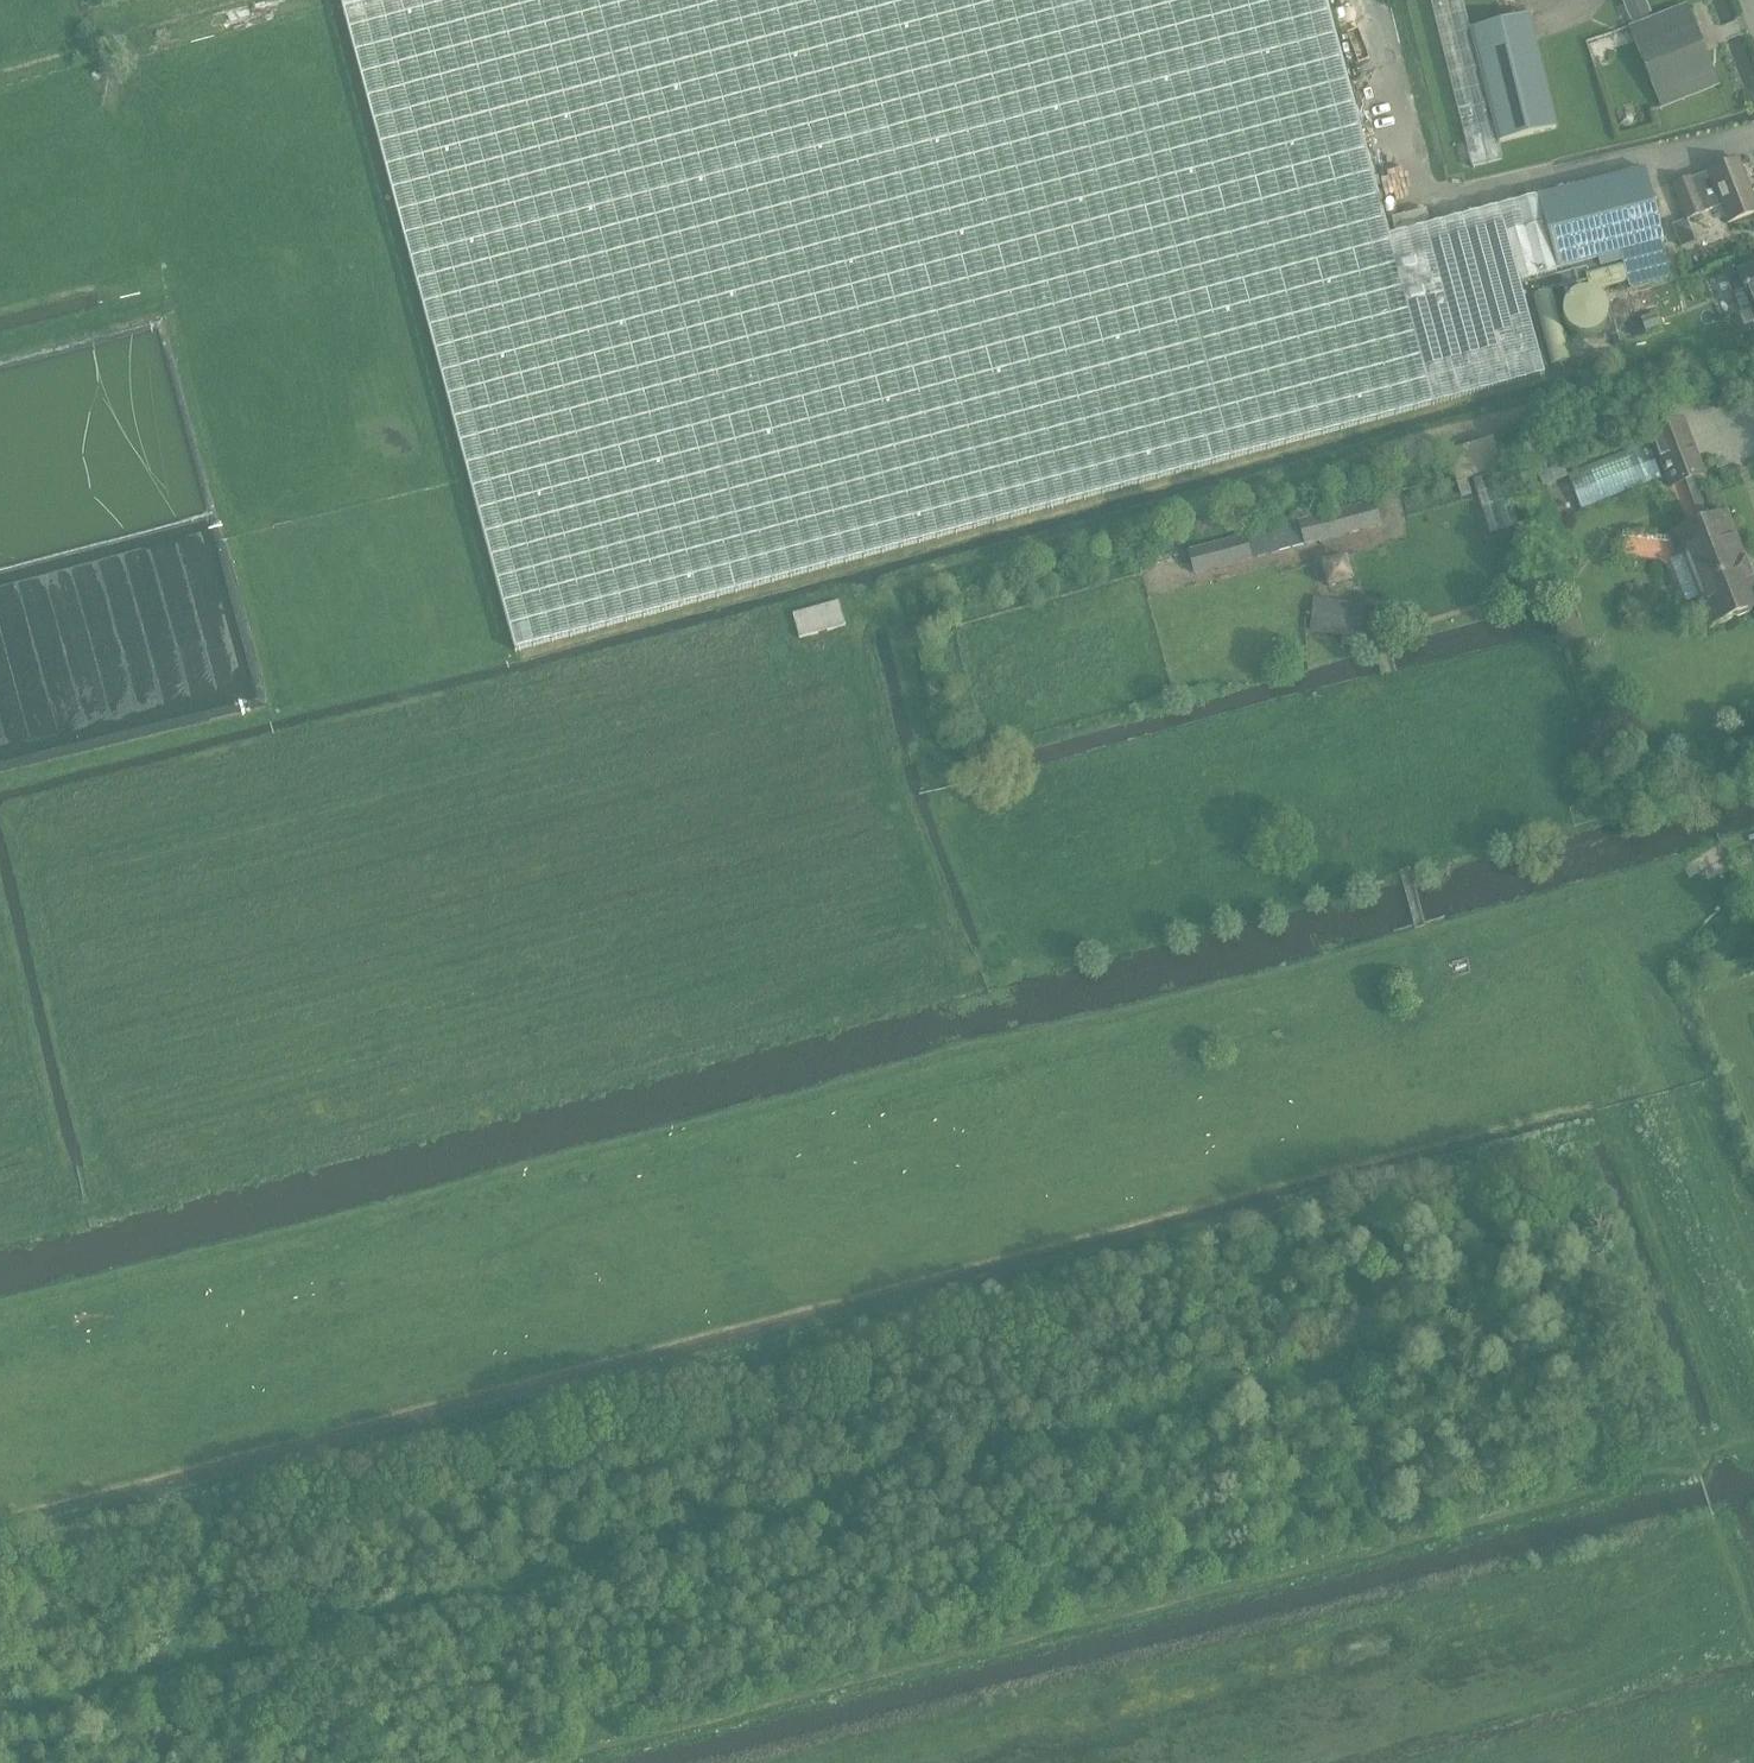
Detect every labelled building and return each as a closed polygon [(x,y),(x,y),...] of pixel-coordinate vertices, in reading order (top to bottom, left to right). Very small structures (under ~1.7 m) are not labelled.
[(1325,0),(366,0),(342,7),(459,444),(514,652),(1544,376),(1519,285),(1556,275),(1555,272),(1557,272),(1556,270),(1539,198),(1389,238),(1325,0)] [(1557,131),(1528,17),(1470,31),(1462,0),(1430,0),(1472,170),(1502,162),(1498,145),(1557,131)] [(1629,29),(1661,109),(1718,86),(1686,6),(1651,20),(1649,15),(1650,14),(1644,0),(1632,0),(1624,4),(1631,22),(1632,22),(1634,27),(1629,29)] [(1721,207),(1727,225),(1753,214),(1753,201),(1739,162),(1709,173),(1709,175),(1691,182),(1690,181),(1672,188),(1685,221),(1721,207)] [(1663,245),(1645,170),(1539,195),(1539,198),(1556,270),(1663,245)] [(1426,210),(1392,219),(1395,230),(1429,221),(1426,210)] [(1725,281),(1731,295),(1743,290),(1750,308),(1753,316),(1753,270),(1752,266),(1736,272),(1737,276),(1725,281)] [(1660,326),(1655,313),(1641,318),(1646,331),(1660,326)] [(1682,421),(1651,433),(1671,486),(1684,481),(1691,478),(1702,474),(1682,421)] [(1471,496),(1467,481),(1472,479),(1489,536),(1519,527),(1502,471),(1503,470),(1493,439),(1448,452),(1461,499),(1471,496)] [(1581,511),(1661,480),(1648,444),(1567,476),(1581,511)] [(1564,478),(1557,460),(1533,470),(1540,488),(1564,478)] [(1373,502),(1189,551),(1195,574),(1250,560),(1249,559),(1305,544),(1305,545),(1379,525),(1373,502)] [(1669,561),(1686,605),(1698,600),(1708,626),(1753,608),(1753,591),(1725,517),(1709,524),(1701,527),(1671,539),(1678,558),(1669,561)] [(1328,587),(1353,581),(1346,557),(1322,564),(1328,587)] [(839,601),(793,614),(800,638),(846,626),(839,601)] [(1319,601),(1315,631),(1343,635),(1356,637),(1358,637),(1362,607),(1319,601)] [(1343,635),(1341,645),(1355,647),(1356,637),(1343,635)]
